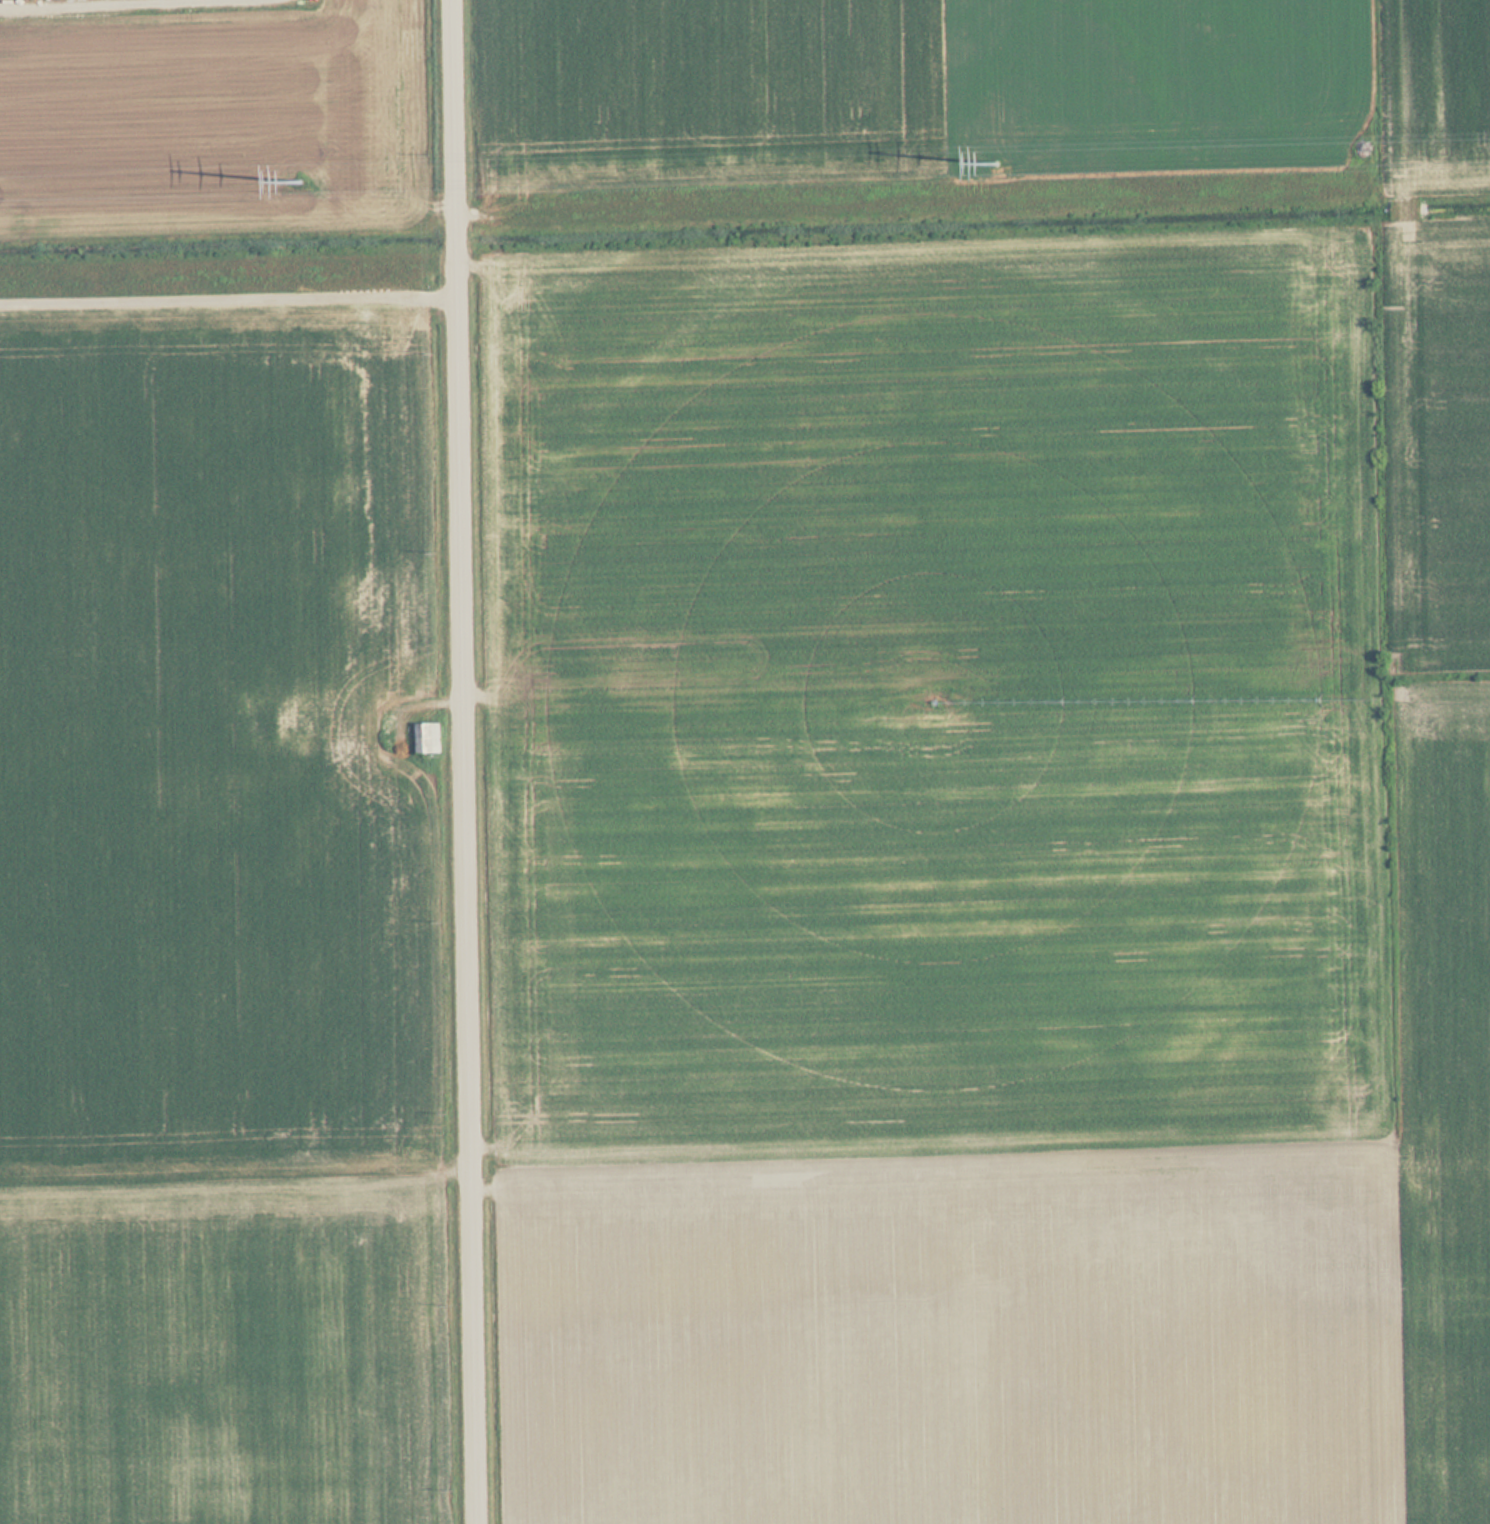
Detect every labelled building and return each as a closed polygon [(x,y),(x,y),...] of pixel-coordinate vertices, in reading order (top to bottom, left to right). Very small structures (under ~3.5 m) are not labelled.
[(414,723),(414,753),(440,753),(440,723),(414,723)]
